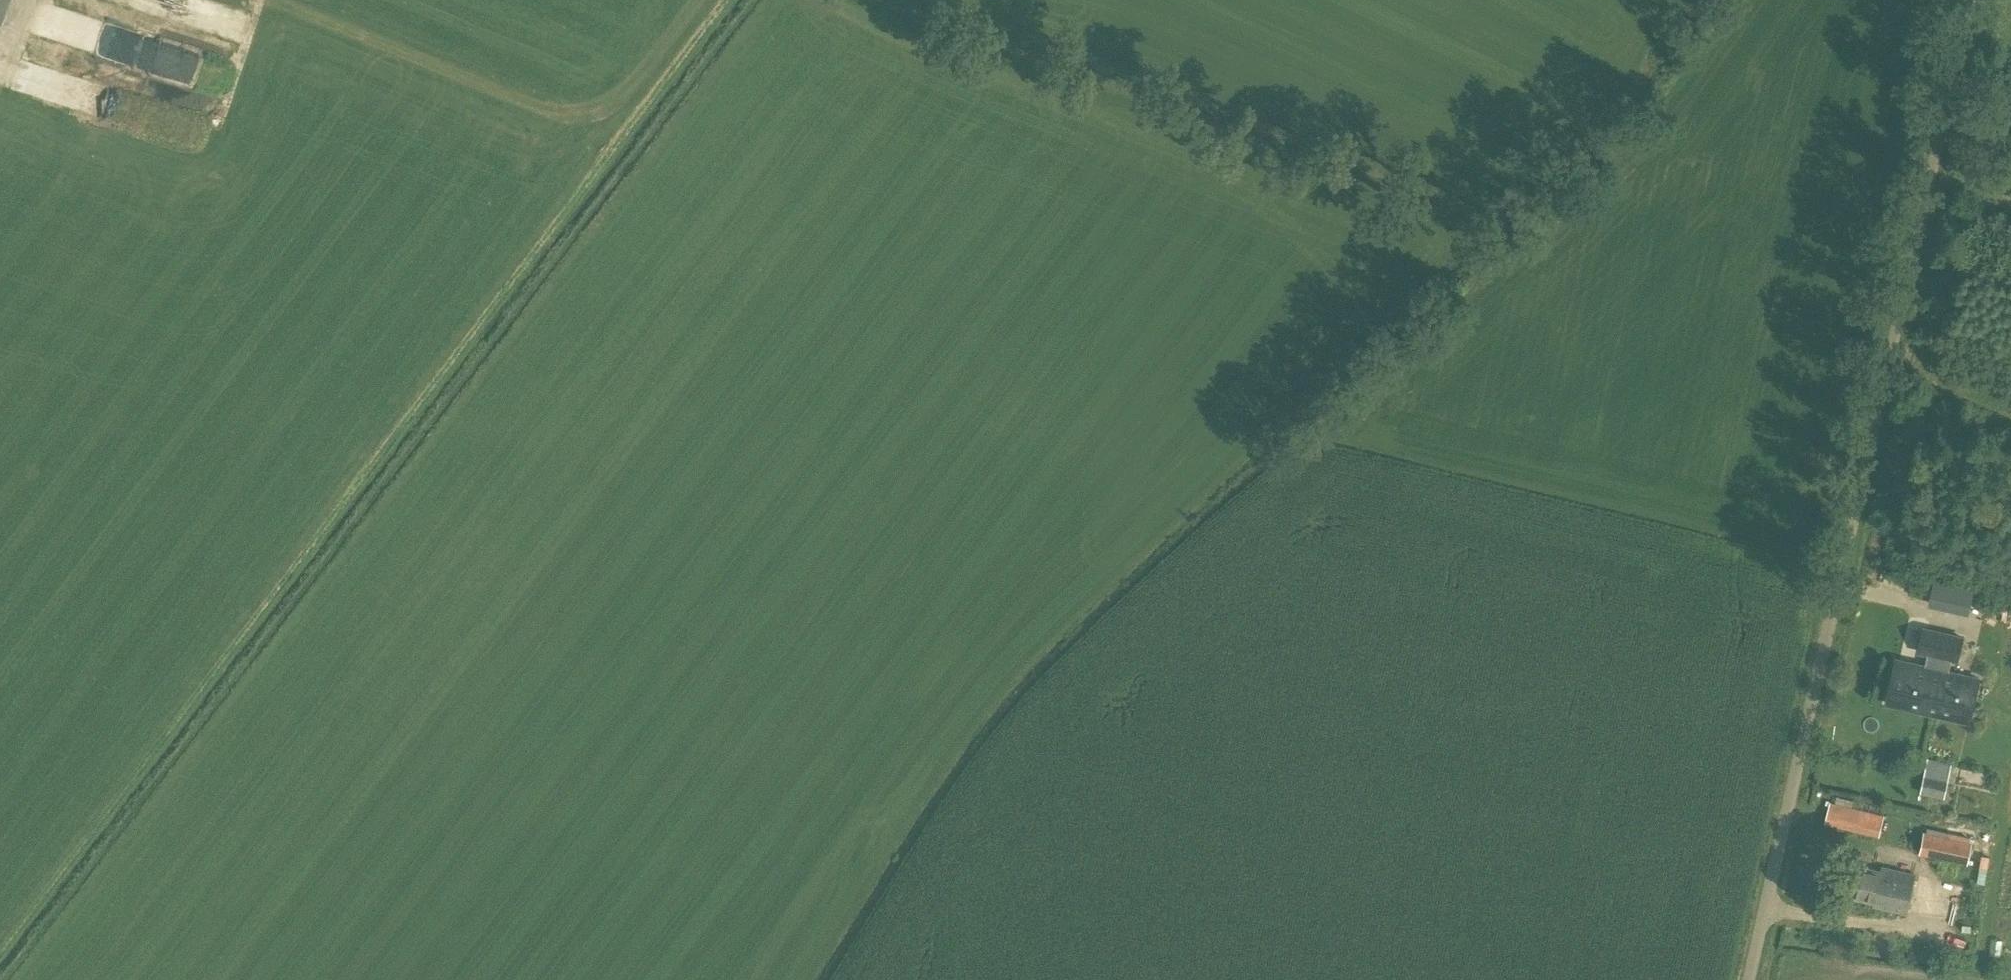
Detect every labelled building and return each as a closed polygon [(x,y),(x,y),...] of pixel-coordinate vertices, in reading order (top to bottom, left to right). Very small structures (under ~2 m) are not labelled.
[(1,24),(9,0),(0,0),(0,23),(1,24)] [(1935,578),(1929,601),(1940,604),(1946,580),(1935,578)] [(1963,584),(1958,608),(1969,610),(1974,587),(1963,584)] [(1884,705),(1924,714),(1943,630),(1922,625),(1916,653),(1927,655),(1925,664),(1900,658),(1895,656),(1884,705)] [(1964,635),(1943,630),(1924,714),(1970,724),(1981,676),(1971,674),(1949,670),(1951,660),(1958,662),(1964,635)] [(1920,792),(1945,798),(1952,763),(1928,757),(1920,792)] [(1824,824),(1880,836),(1885,814),(1831,801),(1824,824)] [(1924,831),(1919,853),(1920,853),(1968,864),(1973,841),(1924,831)] [(1872,901),(1872,904),(1906,912),(1915,873),(1881,865),(1880,869),(1857,864),(1850,895),(1872,901)]
